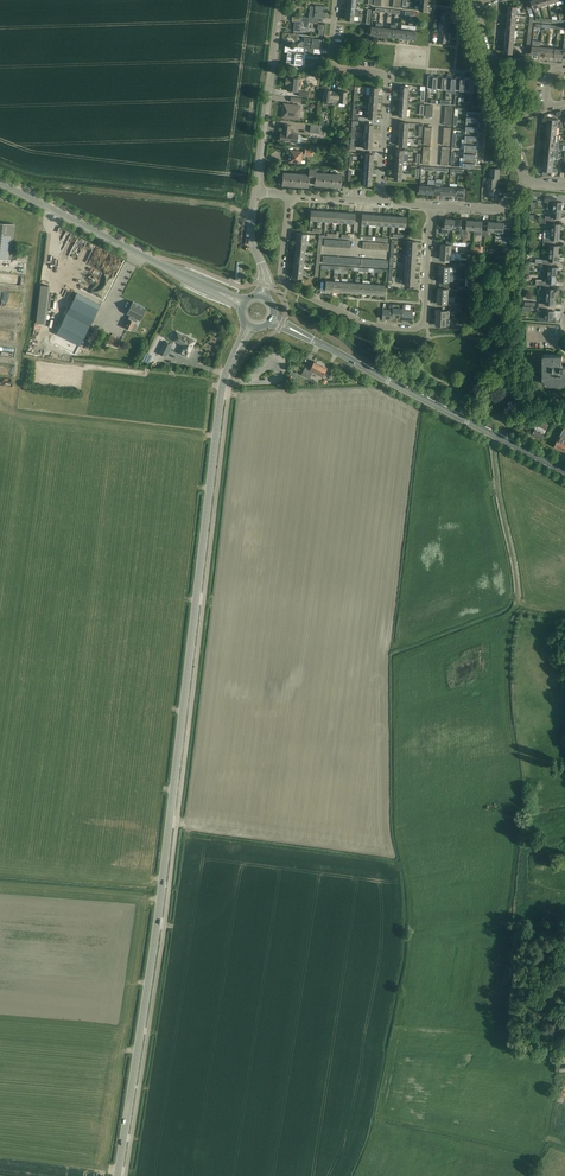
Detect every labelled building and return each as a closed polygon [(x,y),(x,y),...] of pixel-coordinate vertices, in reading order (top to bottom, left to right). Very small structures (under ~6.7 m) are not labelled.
[(539,0),(533,0),(531,1),(534,9),(541,7),(539,0)] [(419,3),(418,10),(426,11),(427,3),(419,3)] [(310,6),(308,18),(309,18),(308,23),(309,23),(316,23),(317,17),(324,18),(326,7),(315,5),(315,6),(310,6)] [(346,12),(358,13),(359,10),(354,10),(355,6),(347,5),(346,12)] [(509,6),(508,14),(516,15),(517,7),(509,6)] [(358,16),(358,13),(346,12),(345,20),(353,21),(354,16),(358,16)] [(442,12),(441,22),(448,23),(450,23),(451,13),(442,12)] [(508,14),(507,22),(516,22),(516,18),(516,15),(508,14)] [(309,18),(308,18),(300,17),(300,22),(295,21),(294,31),(308,32),(309,23),(308,23),(309,18)] [(438,32),(440,32),(447,33),(448,23),(441,22),(439,22),(438,32)] [(507,22),(507,29),(515,30),(516,22),(507,22)] [(378,35),(379,23),(376,23),(375,27),(371,27),(370,34),(378,35)] [(382,23),(379,23),(378,35),(385,36),(386,28),(381,28),(382,23)] [(390,29),(386,28),(385,36),(392,37),(394,25),(390,24),(390,29)] [(399,38),(400,30),(396,29),(397,25),(394,25),(392,37),(399,38)] [(401,30),(400,30),(399,38),(407,38),(408,29),(401,28),(401,30)] [(415,30),(408,29),(407,38),(414,39),(415,32),(415,31),(415,30)] [(507,29),(506,37),(514,38),(515,30),(507,29)] [(440,32),(439,42),(448,43),(449,33),(447,33),(440,32)] [(506,37),(505,45),(513,45),(514,38),(506,37)] [(304,38),(303,48),(303,52),(313,53),(314,48),(319,49),(320,39),(304,38)] [(513,45),(505,45),(504,53),(513,53),(513,45)] [(303,48),(290,46),(290,47),(291,47),(291,50),(292,50),(292,53),(288,52),(287,63),(286,63),(292,64),(291,65),(297,66),(297,64),(302,65),(303,52),(303,48)] [(531,54),(539,55),(540,47),(532,46),(531,54)] [(539,55),(547,56),(548,48),(540,47),(539,55)] [(547,56),(554,57),(555,48),(548,48),(547,56)] [(554,57),(562,58),(563,49),(555,48),(554,57)] [(437,89),(438,77),(434,77),(434,76),(429,75),(428,88),(433,88),(433,89),(437,89)] [(446,90),(447,78),(443,77),(443,76),(438,76),(438,77),(437,89),(442,89),(446,90)] [(447,77),(447,78),(446,90),(446,89),(451,90),(455,90),(456,78),(452,78),(452,77),(447,77)] [(456,77),(456,78),(455,90),(456,90),(460,90),(464,91),(465,79),(461,79),(462,78),(456,77)] [(287,91),(298,92),(298,90),(299,79),(288,78),(286,78),(285,84),(288,85),(287,91)] [(469,91),(474,91),(475,78),(474,78),(474,80),(471,79),(471,78),(465,78),(465,79),(464,91),(465,91),(469,91)] [(370,87),(369,95),(378,96),(378,88),(370,87)] [(334,105),(334,102),(335,92),(331,92),(332,90),(325,90),(323,90),(323,101),(331,102),(331,105),(334,105)] [(335,92),(334,102),(346,103),(347,92),(339,91),(339,92),(335,92)] [(401,93),(400,101),(408,102),(408,94),(401,93)] [(369,95),(369,103),(377,104),(378,96),(369,95)] [(288,118),(299,119),(301,106),(284,104),(283,109),(284,109),(284,111),(283,111),(282,117),(285,117),(285,118),(288,119),(288,118)] [(407,109),(399,108),(399,116),(407,116),(407,109)] [(376,111),(368,110),(368,118),(376,119),(376,111)] [(467,121),(478,122),(479,118),(480,118),(480,113),(467,112),(467,117),(467,121)] [(548,119),(547,126),(557,127),(562,128),(562,124),(558,124),(558,120),(548,119)] [(466,130),(478,131),(478,127),(479,127),(480,122),(478,122),(467,121),(466,126),(466,130)] [(401,122),(400,130),(409,131),(409,123),(401,122)] [(310,132),(319,133),(320,125),(311,124),(310,132)] [(364,124),(364,132),(373,132),(373,125),(364,124)] [(279,141),(283,141),(284,142),(285,142),(286,142),(286,141),(296,143),(298,134),(294,134),(294,131),(294,130),(293,129),(292,128),(291,128),(291,126),(284,125),(283,132),(280,132),(279,141)] [(557,127),(547,126),(546,134),(556,135),(557,127)] [(400,130),(400,138),(408,138),(409,131),(400,130)] [(465,139),(477,140),(477,136),(479,137),(479,131),(478,131),(466,130),(466,135),(465,139)] [(364,132),(363,139),(372,140),(373,132),(364,132)] [(546,134),(546,141),(556,142),(558,142),(559,142),(559,141),(560,135),(559,135),(556,135),(546,134)] [(408,138),(400,138),(399,145),(407,146),(408,138)] [(372,140),(363,139),(363,144),(360,144),(359,147),(371,148),(372,140)] [(465,144),(465,148),(476,149),(477,146),(478,146),(478,140),(477,140),(465,139),(465,140),(465,144)] [(546,141),(545,148),(555,149),(558,150),(558,142),(556,142),(546,141)] [(464,157),(476,158),(476,155),(477,155),(478,149),(476,149),(465,148),(465,149),(464,153),(464,157)] [(545,148),(544,156),(554,157),(558,157),(559,154),(554,153),(555,149),(545,148)] [(396,157),(408,158),(408,155),(404,155),(404,150),(397,149),(396,157)] [(289,161),(305,163),(305,161),(301,161),(302,152),(290,151),(289,161)] [(365,154),(364,161),(373,162),(373,154),(365,154)] [(544,156),(543,163),(558,164),(558,161),(554,160),(554,157),(544,156)] [(463,167),(476,168),(475,167),(475,164),(476,164),(477,158),(476,158),(464,157),(464,158),(464,162),(463,162),(463,167)] [(364,161),(364,169),(372,169),(373,162),(364,161)] [(553,164),(543,163),(542,170),(557,172),(557,168),(553,168),(553,164)] [(491,168),(490,178),(497,179),(499,179),(500,169),(491,168)] [(308,174),(283,172),(282,185),(308,187),(308,179),(315,180),(315,185),(341,187),(342,174),(315,172),(315,170),(308,169),(308,174)] [(364,169),(363,177),(372,177),(372,169),(364,169)] [(402,180),(403,172),(395,172),(394,179),(402,180)] [(372,177),(363,177),(363,185),(371,185),(372,177)] [(487,188),(489,188),(497,188),(497,179),(490,178),(488,178),(487,188)] [(427,193),(428,184),(421,183),(421,185),(420,185),(419,193),(427,193)] [(457,188),(449,187),(449,195),(456,195),(457,188)] [(465,188),(457,188),(456,195),(464,196),(465,188)] [(489,188),(488,198),(498,198),(498,188),(497,188),(489,188)] [(553,209),(553,210),(562,211),(562,202),(556,202),(556,198),(545,197),(545,202),(549,202),(548,209),(549,209),(553,209)] [(546,217),(545,220),(554,221),(555,217),(561,218),(562,211),(553,210),(553,209),(549,209),(548,217),(546,217)] [(325,221),(332,222),(333,212),(325,211),(325,221)] [(332,222),(339,222),(340,212),(333,212),(332,222)] [(339,222),(347,223),(347,213),(340,212),(339,222)] [(347,213),(347,223),(354,223),(355,213),(347,213)] [(368,224),(376,225),(377,215),(369,214),(368,224)] [(376,225),(383,225),(384,215),(377,215),(376,225)] [(383,225),(391,226),(391,216),(384,215),(383,225)] [(399,216),(398,226),(405,227),(406,217),(399,216)] [(449,228),(453,229),(454,219),(446,219),(446,225),(442,224),(442,233),(449,233),(449,228)] [(460,234),(463,234),(464,226),(461,226),(461,220),(454,219),(453,229),(460,229),(460,234)] [(468,230),(474,230),(475,221),(467,220),(467,226),(464,226),(463,234),(467,235),(468,230)] [(552,227),(551,231),(551,232),(560,232),(561,224),(554,223),(554,221),(545,220),(545,224),(548,224),(548,227),(552,227)] [(481,235),(485,236),(485,227),(482,227),(483,221),(475,221),(474,230),(474,235),(474,234),(481,234),(481,235)] [(489,231),(496,232),(496,222),(489,221),(488,227),(485,227),(485,236),(489,236),(489,231)] [(10,260),(14,224),(0,222),(0,259),(10,260)] [(496,232),(495,239),(502,239),(509,240),(510,240),(511,228),(504,228),(504,223),(496,222),(496,232)] [(544,230),(543,242),(553,243),(553,239),(559,240),(560,232),(551,232),(551,231),(544,230)] [(297,233),(296,240),(306,241),(307,234),(297,233)] [(296,240),(295,247),(305,248),(306,241),(296,240)] [(550,245),(549,253),(558,254),(559,245),(553,245),(553,243),(543,242),(543,245),(550,245)] [(440,252),(451,253),(456,253),(456,246),(453,245),(452,245),(441,244),(440,252)] [(295,247),(294,255),(304,256),(305,248),(295,247)] [(406,248),(406,256),(416,256),(416,249),(406,248)] [(451,253),(440,252),(440,259),(451,260),(451,253)] [(542,260),(542,264),(551,265),(551,261),(558,261),(558,254),(549,253),(549,256),(545,256),(545,261),(542,260)] [(294,255),(294,262),(304,263),(304,256),(294,255)] [(294,262),(293,269),(303,270),(304,263),(294,262)] [(405,263),(405,270),(415,271),(415,264),(405,263)] [(544,268),(544,275),(557,276),(557,267),(551,267),(551,265),(542,264),(542,268),(544,268)] [(440,266),(439,274),(454,275),(454,267),(452,267),(450,267),(440,266)] [(303,270),(293,269),(292,277),(302,278),(303,270)] [(442,281),(441,285),(458,286),(458,282),(454,282),(454,275),(439,274),(439,281),(442,281)] [(540,285),(540,286),(549,286),(550,283),(556,283),(557,276),(544,275),(544,280),(536,279),(536,284),(540,285)] [(414,278),(404,277),(404,285),(414,285),(414,278)] [(325,291),(332,291),(333,281),(326,281),(325,291)] [(332,291),(340,292),(340,282),(333,281),(332,291)] [(340,292),(347,292),(348,282),(340,282),(340,292)] [(354,293),(362,293),(362,283),(355,283),(354,293)] [(362,293),(369,294),(370,284),(362,283),(362,293)] [(377,284),(376,294),(384,295),(384,285),(377,284)] [(458,289),(458,286),(441,285),(440,285),(439,288),(438,288),(438,296),(448,296),(449,292),(448,292),(448,289),(458,289)] [(543,290),(542,296),(555,297),(556,289),(549,288),(549,286),(540,286),(540,289),(543,290)] [(77,293),(56,334),(80,346),(101,304),(77,293)] [(448,296),(438,296),(437,303),(448,304),(448,296)] [(539,304),(539,307),(548,308),(548,304),(554,305),(555,297),(542,296),(542,304),(539,304)] [(130,315),(124,327),(131,330),(135,332),(138,325),(134,323),(137,318),(140,320),(146,308),(133,302),(127,313),(130,315)] [(548,308),(539,307),(539,311),(541,311),(540,321),(538,321),(556,323),(556,322),(553,322),(553,319),(554,311),(548,310),(548,308)] [(392,318),(402,318),(402,311),(403,309),(393,308),(392,310),(393,310),(392,318)] [(392,319),(392,318),(393,310),(392,310),(383,309),(382,319),(392,319)] [(437,310),(436,318),(447,318),(449,318),(450,311),(447,311),(443,310),(437,310)] [(402,318),(401,320),(412,321),(412,319),(414,320),(414,315),(412,315),(412,311),(402,311),(402,318)] [(447,318),(436,318),(436,325),(446,326),(447,318)] [(177,333),(173,340),(183,345),(179,353),(187,357),(189,352),(194,341),(187,337),(187,338),(177,333)] [(107,342),(117,347),(121,340),(111,335),(107,342)] [(166,357),(166,355),(165,354),(170,344),(164,341),(158,353),(166,357)] [(147,357),(154,360),(156,354),(150,351),(147,357)] [(543,378),(549,385),(564,384),(564,366),(562,363),(562,360),(562,355),(544,355),(544,359),(543,359),(543,378)] [(258,367),(260,369),(272,359),(270,356),(258,367)] [(301,375),(309,379),(313,372),(322,376),(327,368),(314,361),(311,368),(306,365),(301,375)] [(541,420),(538,426),(546,430),(549,425),(541,420)] [(535,429),(532,434),(542,439),(545,433),(546,430),(538,426),(537,429),(535,428),(535,429)] [(564,451),(564,449),(564,444),(563,443),(564,440),(564,434),(562,432),(555,446),(564,451)]
